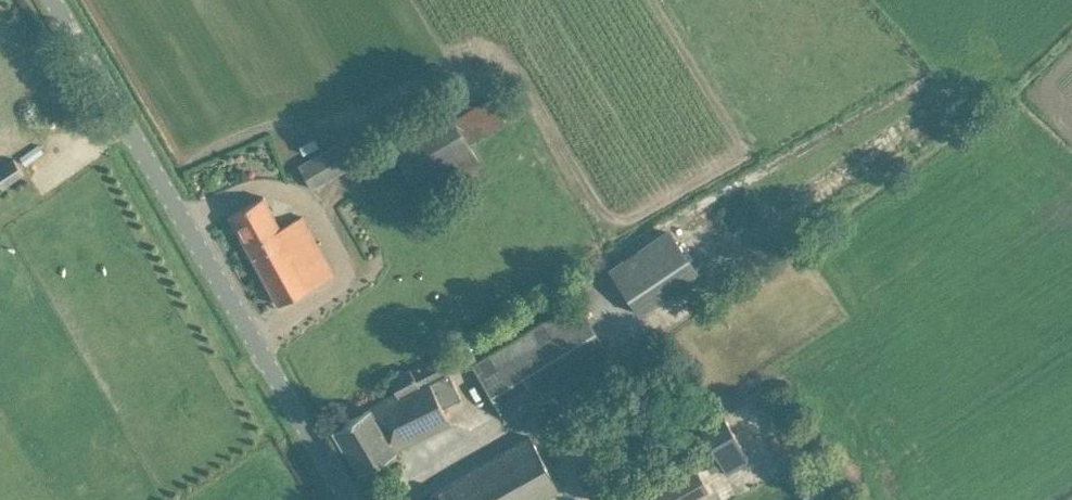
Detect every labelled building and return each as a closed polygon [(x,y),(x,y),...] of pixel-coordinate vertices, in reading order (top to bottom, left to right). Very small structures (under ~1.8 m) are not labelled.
[(455,117),(454,115),(394,150),(423,199),(481,164),(469,141),(505,121),(490,96),(455,117)] [(337,143),(318,154),(299,165),(312,187),(350,166),(337,143)] [(0,168),(0,183),(2,187),(24,172),(14,158),(0,168)] [(280,228),(263,197),(231,215),(279,303),(333,273),(302,216),(297,219),(280,228)] [(608,268),(640,313),(701,273),(670,227),(608,268)] [(577,299),(481,360),(473,365),(501,411),(605,345),(577,299)] [(391,400),(388,396),(333,429),(359,473),(398,449),(451,423),(443,406),(462,396),(449,372),(477,358),(468,341),(441,356),(439,353),(390,379),(399,396),(391,400)] [(625,397),(619,414),(639,422),(645,404),(625,397)] [(722,476),(727,473),(750,461),(724,414),(701,429),(714,451),(698,459),(702,467),(713,461),(722,476)] [(532,437),(431,494),(434,499),(540,499),(561,488),(532,437)] [(709,490),(697,468),(638,499),(691,499),(709,490)]
